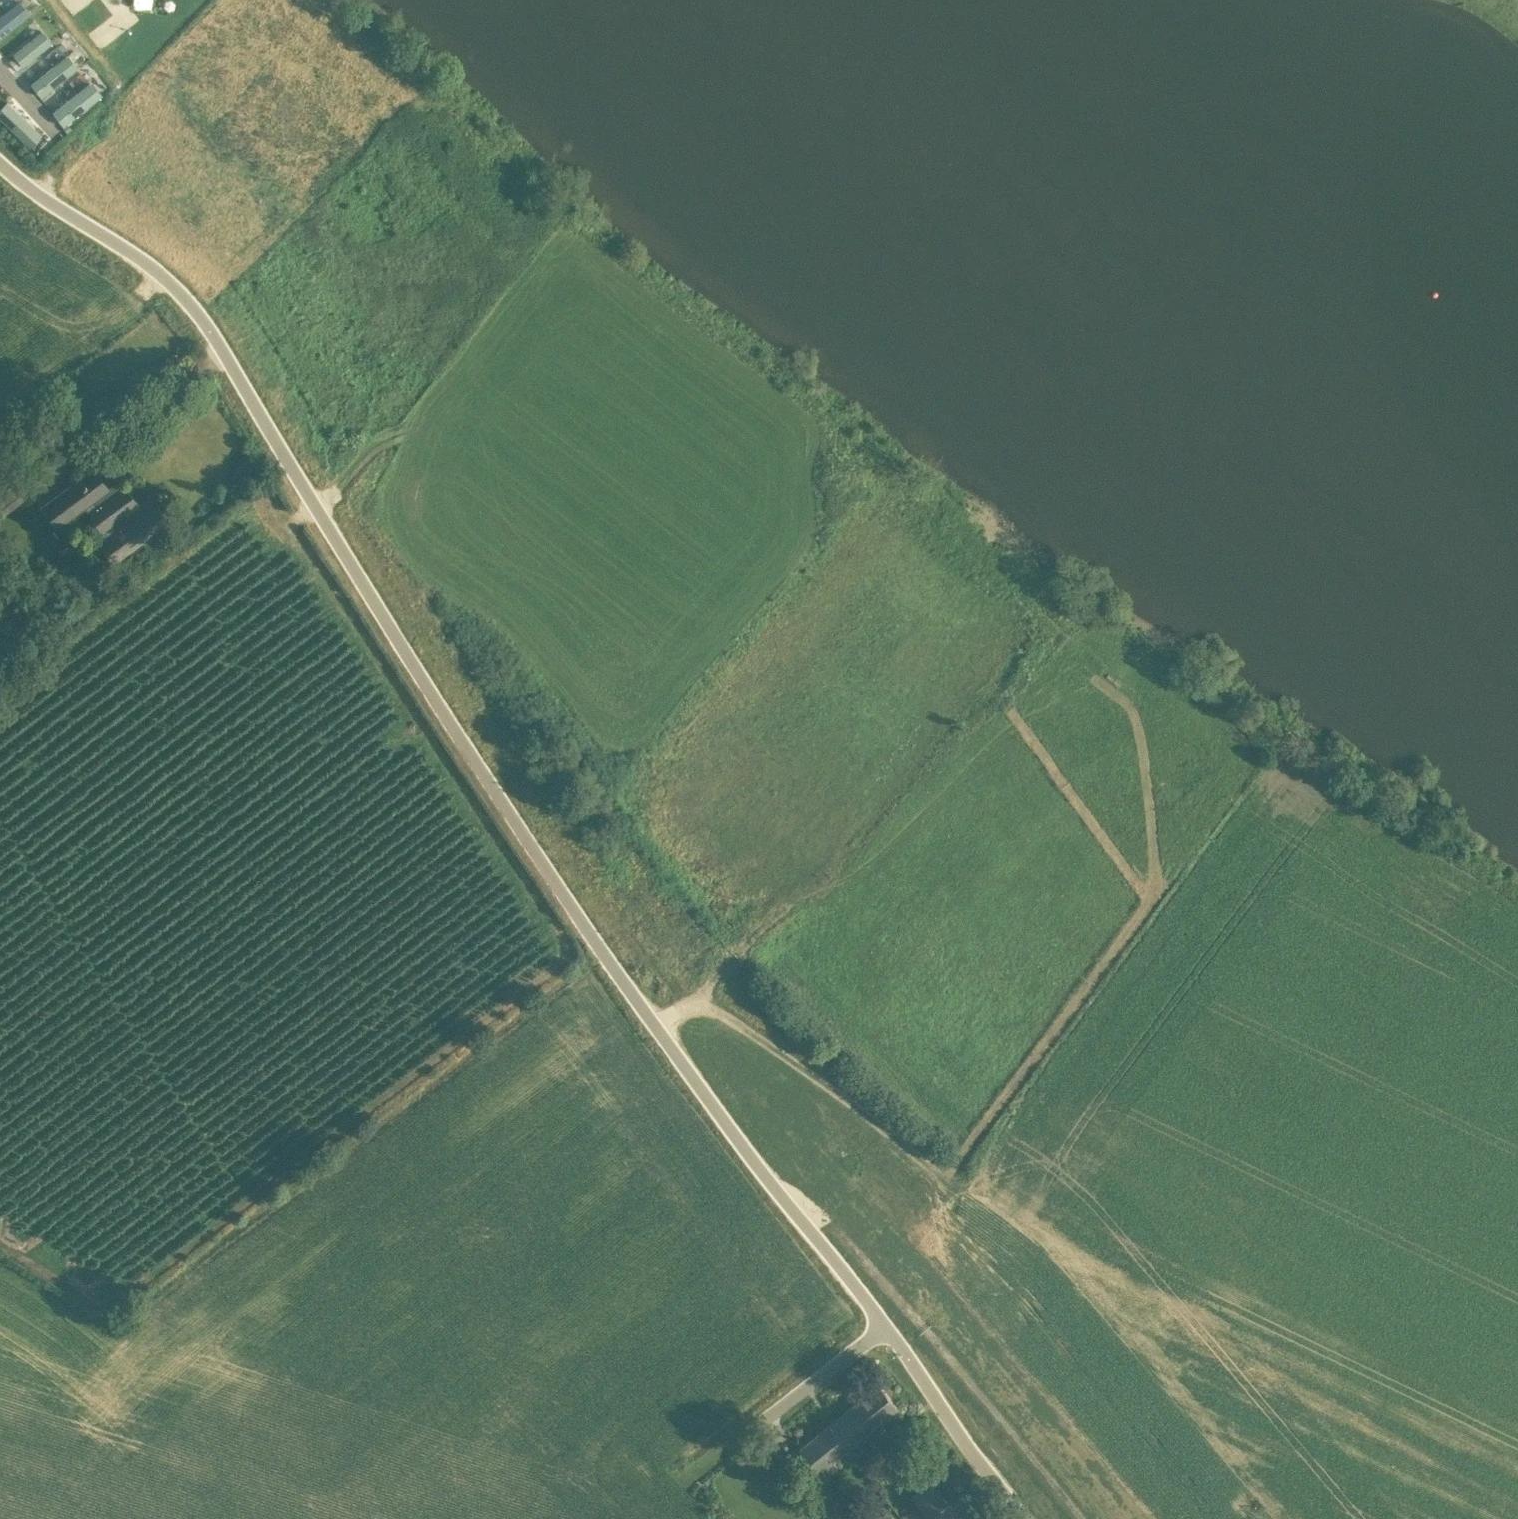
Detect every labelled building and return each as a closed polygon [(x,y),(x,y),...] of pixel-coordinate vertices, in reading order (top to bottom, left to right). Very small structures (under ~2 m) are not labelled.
[(0,13),(0,35),(30,12),(21,0),(17,0),(0,13)] [(43,29),(12,51),(22,64),(53,42),(43,29)] [(44,95),(78,64),(65,50),(31,81),(44,95)] [(53,109),(65,123),(101,92),(89,78),(53,109)] [(43,131),(7,98),(0,106),(0,117),(30,145),(43,131)] [(95,467),(79,479),(42,507),(57,527),(86,506),(107,535),(100,541),(114,561),(171,520),(170,519),(167,521),(153,503),(157,500),(156,499),(141,511),(137,506),(141,503),(140,502),(136,505),(123,486),(126,484),(125,483),(110,494),(107,489),(110,487),(110,486),(106,488),(103,485),(92,470),(96,468),(95,467)] [(27,497),(15,481),(0,493),(0,503),(7,512),(27,497)] [(898,1406),(879,1383),(838,1416),(848,1431),(854,1441),(898,1406)] [(848,1431),(838,1416),(800,1446),(819,1469),(854,1441),(848,1431)] [(919,1505),(931,1518),(953,1518),(960,1513),(959,1512),(949,1501),(938,1488),(919,1505)]
